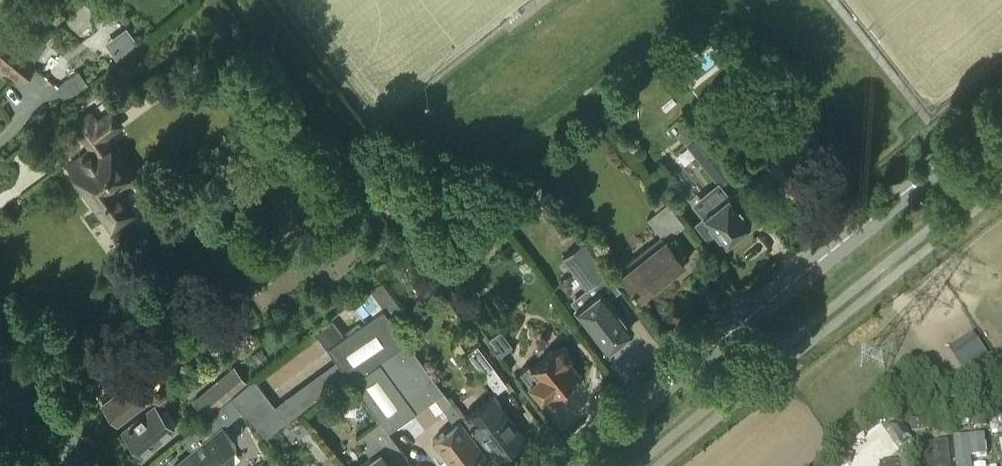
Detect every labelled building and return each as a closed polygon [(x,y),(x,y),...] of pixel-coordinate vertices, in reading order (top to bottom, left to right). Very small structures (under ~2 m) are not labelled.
[(20,78),(35,60),(31,57),(44,42),(25,27),(13,41),(0,30),(0,62),(20,78)] [(78,72),(57,85),(66,98),(86,84),(78,72)] [(91,148),(68,165),(111,223),(133,207),(121,191),(134,181),(102,137),(120,123),(112,111),(97,122),(90,112),(74,123),(91,148)] [(717,152),(701,132),(686,144),(719,184),(731,174),(714,153),(717,152)] [(775,155),(773,156),(767,161),(779,177),(770,184),(781,197),(790,190),(792,191),(814,174),(784,136),(769,148),(775,155)] [(698,206),(705,214),(694,223),(707,239),(717,230),(726,241),(749,223),(720,186),(710,194),(711,196),(698,206)] [(656,210),(648,217),(662,236),(682,220),(667,201),(666,202),(658,193),(649,200),(656,210)] [(641,295),(662,278),(684,261),(665,238),(637,261),(634,256),(620,268),(641,295)] [(563,257),(585,287),(586,288),(608,273),(584,241),(563,257)] [(201,245),(187,258),(206,281),(221,267),(216,261),(215,261),(201,245)] [(371,283),(389,308),(399,301),(381,276),(371,283)] [(361,316),(377,304),(365,288),(350,300),(351,301),(336,313),(349,331),(365,320),(361,316)] [(630,329),(607,300),(600,291),(578,308),(586,318),(608,347),(611,344),(614,345),(619,341),(620,337),(630,329)] [(365,320),(359,324),(349,331),(344,335),(327,347),(337,360),(348,375),(380,419),(388,430),(435,397),(444,391),(383,307),(365,320)] [(336,312),(330,316),(344,335),(349,331),(336,313),(336,312)] [(313,328),(327,347),(344,335),(330,316),(313,328)] [(501,329),(489,338),(502,355),(513,346),(501,329)] [(185,346),(183,344),(176,334),(159,348),(168,359),(185,346)] [(507,384),(477,344),(467,352),(497,392),(507,384)] [(529,363),(520,370),(541,396),(549,390),(552,394),(579,372),(568,358),(570,355),(570,350),(568,347),(563,346),(559,347),(558,345),(531,366),(529,363)] [(206,415),(230,395),(251,378),(240,363),(195,400),(206,415)] [(118,419),(146,399),(147,398),(146,397),(152,393),(142,381),(145,379),(139,372),(131,378),(130,377),(102,398),(118,419)] [(253,377),(230,395),(232,397),(243,411),(265,438),(287,421),(274,405),(253,377)] [(463,417),(444,391),(435,397),(454,424),(434,439),(453,465),(484,465),(491,461),(460,420),(463,417)] [(493,393),(464,414),(496,458),(525,436),(493,393)] [(202,421),(192,429),(203,443),(175,465),(176,465),(232,465),(221,453),(226,448),(214,434),(243,411),(232,397),(202,421)] [(154,402),(121,428),(142,454),(175,428),(154,402)] [(986,426),(984,412),(970,414),(972,427),(986,426)] [(969,415),(947,417),(947,413),(933,414),(933,419),(912,421),(913,433),(935,431),(943,430),(943,433),(940,433),(941,438),(950,437),(949,429),(971,427),(969,415)] [(358,465),(395,465),(408,457),(388,430),(380,419),(357,436),(371,456),(358,465)] [(955,465),(972,465),(971,460),(988,458),(984,437),(951,442),(955,465)] [(947,456),(946,444),(924,446),(926,465),(948,465),(948,463),(947,456)] [(902,461),(902,465),(914,465),(913,455),(901,457),(902,461)]
